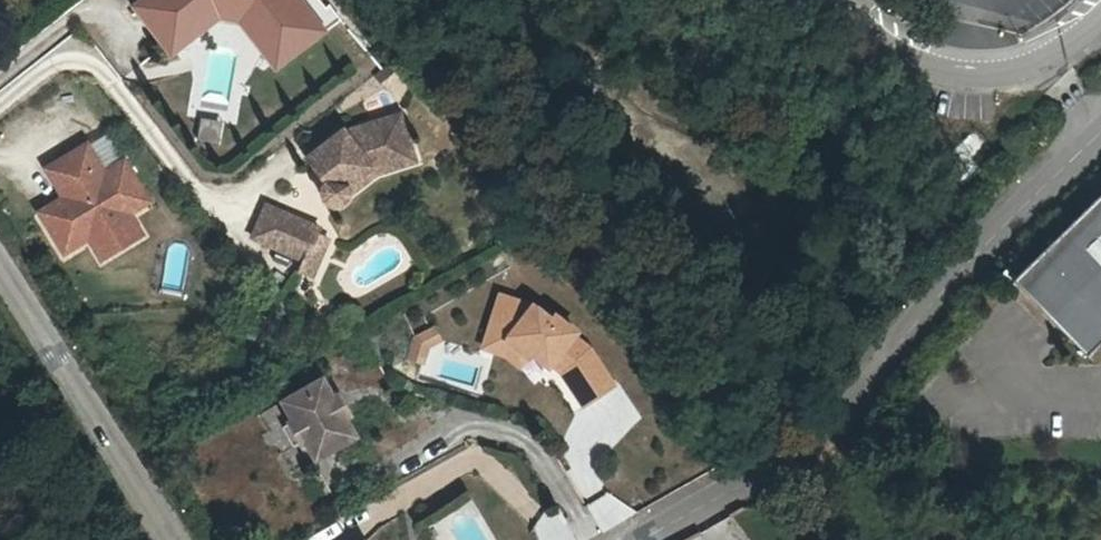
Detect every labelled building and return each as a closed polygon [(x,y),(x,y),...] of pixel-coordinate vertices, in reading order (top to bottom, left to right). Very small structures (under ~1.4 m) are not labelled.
[(129,2),(162,44),(210,6),(217,15),(236,18),(273,66),(338,16),(324,3),(327,1),(327,0),(131,0),(129,2)] [(305,155),(325,181),(324,181),(323,182),(322,184),(321,186),(321,187),(321,188),(321,189),(321,191),(321,192),(321,194),(322,195),(322,196),(323,197),(323,199),(324,200),(325,200),(326,202),(327,203),(328,203),(329,203),(330,204),(331,205),(332,204),(333,205),(334,205),(335,205),(336,205),(337,205),(338,205),(339,205),(340,204),(341,204),(342,204),(343,203),(343,202),(344,202),(345,201),(346,200),(347,199),(348,199),(348,197),(349,197),(349,195),(349,194),(350,194),(350,192),(350,190),(350,189),(350,187),(350,186),(349,186),(349,184),(348,184),(348,182),(347,182),(346,181),(371,163),(368,159),(428,146),(419,108),(362,120),(361,117),(305,155)] [(220,144),(223,120),(198,117),(195,141),(220,144)] [(102,170),(84,141),(60,157),(77,185),(67,192),(44,206),(69,247),(87,236),(89,235),(106,237),(122,228),(126,211),(147,198),(122,158),(102,170)] [(77,185),(60,157),(49,163),(67,192),(77,185)] [(1006,278),(1079,354),(1100,334),(1100,187),(1006,278)] [(251,236),(304,258),(305,258),(311,244),(322,249),(327,236),(316,231),(318,226),(265,202),(251,236)] [(89,235),(87,236),(100,258),(140,233),(126,211),(122,228),(106,237),(89,235)] [(311,274),(322,249),(311,244),(305,258),(304,258),(299,269),(311,274)] [(534,302),(498,291),(480,350),(504,357),(522,372),(532,359),(551,373),(553,370),(559,374),(583,410),(620,387),(593,346),(580,337),(583,332),(557,311),(553,315),(534,302)] [(422,366),(439,333),(423,325),(406,358),(422,366)] [(343,400),(339,394),(329,375),(288,398),(319,457),(362,434),(353,417),(349,410),(343,413),(338,403),(343,400)] [(345,390),(339,394),(343,400),(338,403),(343,413),(349,410),(353,417),(358,413),(345,390)] [(384,539),(411,539),(403,520),(380,529),(384,539)]
